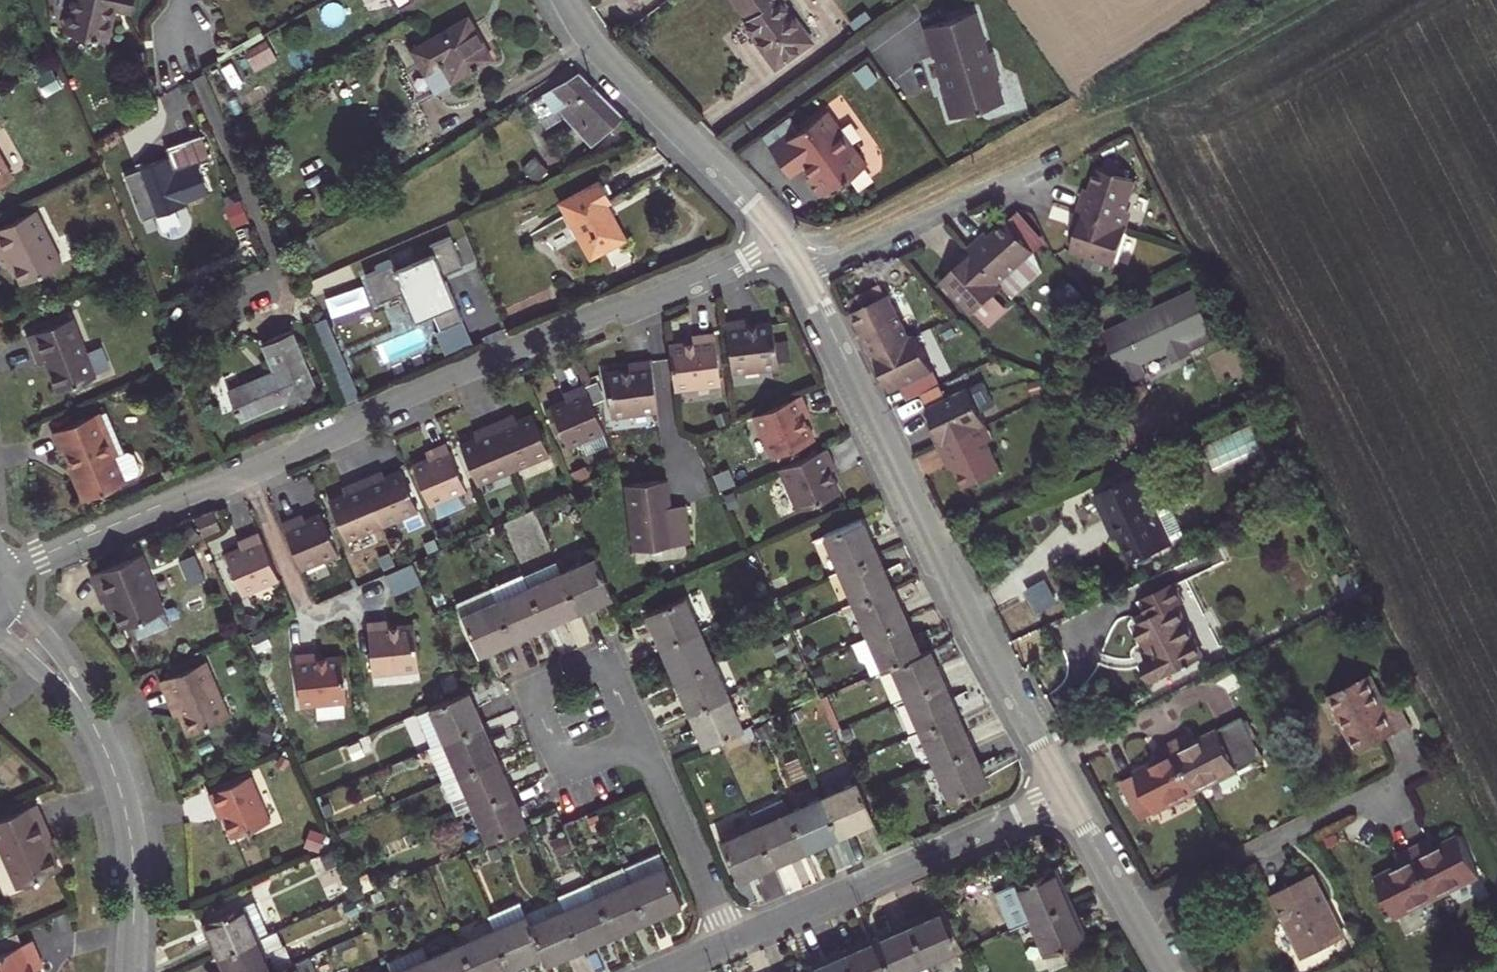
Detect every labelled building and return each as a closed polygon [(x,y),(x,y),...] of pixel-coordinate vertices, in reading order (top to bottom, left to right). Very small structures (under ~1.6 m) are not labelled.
[(91,39),(95,40),(96,37),(104,39),(112,8),(126,11),(129,0),(71,0),(64,30),(91,36),(91,39)] [(776,66),(811,41),(781,0),(735,0),(749,20),(758,33),(754,36),(776,66)] [(975,14),(923,29),(950,121),(1005,105),(997,77),(1001,75),(992,53),(987,55),(975,14)] [(413,49),(437,91),(493,59),(469,17),(413,49)] [(749,20),(745,22),(754,36),(758,33),(749,20)] [(250,51),(259,67),(276,58),(268,41),(250,51)] [(596,140),(622,117),(579,75),(530,103),(541,121),(558,111),(564,107),(596,140)] [(564,107),(558,111),(589,146),(596,140),(564,107)] [(831,129),(821,114),(765,154),(783,180),(797,170),(805,181),(800,184),(814,202),(860,169),(846,149),(842,151),(830,134),(831,129)] [(168,160),(137,171),(154,217),(170,214),(188,204),(210,196),(199,167),(212,162),(202,134),(164,148),(168,160)] [(13,178),(0,155),(0,185),(13,178)] [(532,167),(539,183),(565,173),(558,157),(532,167)] [(1091,195),(1084,193),(1078,211),(1123,226),(1129,210),(1139,180),(1133,177),(1117,172),(1119,166),(1120,163),(1108,159),(1105,169),(1100,167),(1091,195)] [(1119,166),(1117,172),(1133,177),(1135,172),(1119,166)] [(591,258),(626,239),(606,204),(611,201),(601,182),(561,203),(591,258)] [(23,285),(64,264),(37,210),(0,229),(0,255),(2,259),(8,256),(23,285)] [(1129,210),(1123,226),(1129,229),(1134,211),(1129,210)] [(1078,211),(1072,230),(1078,233),(1072,250),(1117,265),(1129,229),(1123,226),(1078,211)] [(1014,273),(1037,251),(1010,220),(988,240),(983,235),(968,248),(1000,284),(1014,273)] [(465,266),(452,237),(432,246),(435,253),(397,270),(395,264),(367,276),(379,304),(406,292),(418,321),(436,313),(443,330),(465,320),(448,281),(446,282),(443,276),(465,266)] [(944,279),(975,314),(1004,288),(1000,284),(968,248),(954,261),(959,267),(944,279)] [(870,264),(873,271),(880,268),(877,261),(870,264)] [(1000,284),(1004,288),(1017,277),(1014,273),(1000,284)] [(860,341),(869,358),(912,338),(891,293),(886,295),(881,284),(849,300),(867,338),(860,341)] [(1105,333),(1129,385),(1145,376),(1140,365),(1168,352),(1174,363),(1190,355),(1190,354),(1204,347),(1199,338),(1212,332),(1206,318),(1202,309),(1194,292),(1105,333)] [(59,391),(96,377),(72,318),(28,335),(39,362),(46,360),(59,391)] [(345,403),(359,398),(325,319),(311,324),(345,403)] [(732,373),(778,367),(772,323),(749,325),(742,326),(741,319),(726,321),(732,373)] [(934,371),(943,367),(926,331),(917,336),(934,371)] [(228,390),(240,419),(286,400),(287,403),(317,391),(292,332),(263,345),(275,373),(265,378),(264,375),(228,390)] [(669,345),(675,389),(721,383),(715,332),(699,334),(700,341),(693,342),(669,345)] [(902,386),(909,400),(940,385),(934,371),(917,336),(912,338),(869,358),(877,376),(883,373),(892,391),(902,386)] [(1049,365),(1055,372),(1066,362),(1060,355),(1049,365)] [(606,373),(611,417),(657,411),(651,360),(635,362),(636,369),(629,370),(606,373)] [(572,397),(566,400),(550,406),(567,447),(604,432),(584,384),(569,391),(572,397)] [(937,426),(931,429),(940,446),(983,425),(988,423),(971,389),(929,408),(937,426)] [(569,391),(563,393),(566,400),(572,397),(569,391)] [(803,395),(753,417),(774,462),(817,442),(806,420),(813,417),(803,395)] [(110,409),(99,413),(117,456),(128,452),(110,409)] [(117,456),(99,413),(53,433),(61,450),(65,448),(77,477),(75,478),(85,501),(125,484),(124,482),(139,476),(142,470),(135,454),(128,452),(117,456)] [(550,455),(533,414),(517,421),(511,423),(508,417),(494,423),(514,471),(550,455)] [(515,415),(508,417),(511,423),(517,421),(515,415)] [(483,436),(476,438),(461,445),(478,486),(514,471),(494,423),(480,429),(483,436)] [(983,425),(991,443),(996,441),(988,423),(983,425)] [(954,461),(967,488),(1004,470),(991,443),(983,425),(940,446),(948,464),(954,461)] [(480,429),(473,432),(476,438),(483,436),(480,429)] [(467,491),(447,443),(432,450),(435,456),(428,458),(412,465),(430,506),(467,491)] [(828,448),(780,468),(799,511),(840,493),(830,471),(828,465),(834,463),(828,448)] [(432,450),(426,452),(428,458),(435,456),(432,450)] [(828,465),(830,471),(837,469),(834,463),(828,465)] [(377,473),(362,479),(383,526),(419,511),(401,470),(386,477),(379,480),(377,473)] [(383,470),(377,473),(379,480),(386,477),(383,470)] [(1122,534),(1134,561),(1139,560),(1149,555),(1171,545),(1170,542),(1175,540),(1176,544),(1188,538),(1175,510),(1168,508),(1162,510),(1161,507),(1155,510),(1140,476),(1097,496),(1106,516),(1112,513),(1122,534)] [(345,494),(329,501),(347,541),(383,526),(362,479),(349,485),(351,491),(345,494)] [(666,480),(627,485),(635,550),(691,543),(687,512),(671,513),(669,507),(666,480)] [(349,485),(342,487),(345,494),(351,491),(349,485)] [(687,512),(686,504),(669,507),(671,513),(687,512)] [(221,529),(214,511),(196,519),(204,536),(221,529)] [(339,554),(322,513),(306,520),(300,523),(297,516),(282,523),(302,569),(339,554)] [(1106,516),(1116,537),(1122,534),(1112,513),(1106,516)] [(303,514),(297,516),(300,523),(306,520),(303,514)] [(862,519),(824,536),(840,571),(878,554),(862,519)] [(240,546),(224,553),(242,595),(279,579),(258,531),(244,538),(246,544),(240,546)] [(244,538),(237,540),(240,546),(246,544),(244,538)] [(141,553),(93,574),(104,602),(111,599),(123,627),(165,609),(141,553)] [(892,586),(878,554),(840,571),(854,603),(892,586)] [(1139,560),(1141,564),(1151,559),(1149,555),(1139,560)] [(612,596),(596,558),(562,573),(578,611),(612,596)] [(557,562),(524,576),(529,587),(562,573),(557,562)] [(545,625),(578,611),(562,573),(529,587),(545,625)] [(524,576),(523,574),(490,588),(513,639),(545,625),(529,587),(524,576)] [(1346,583),(1352,595),(1362,590),(1356,578),(1346,583)] [(869,636),(907,619),(892,586),(854,603),(869,636)] [(490,588),(457,603),(480,654),(513,639),(490,588)] [(997,611),(1027,668),(1059,651),(1029,594),(997,611)] [(661,646),(699,630),(685,597),(647,613),(661,646)] [(1145,663),(1153,682),(1204,657),(1178,605),(1138,625),(1154,658),(1145,663)] [(869,636),(883,669),(892,665),(921,652),(907,619),(869,636)] [(373,674),(419,668),(414,623),(391,626),(384,627),(383,620),(367,622),(373,674)] [(676,679),(714,663),(699,630),(661,646),(676,679)] [(921,652),(892,665),(907,698),(945,682),(930,648),(921,652)] [(295,653),(301,705),(347,701),(342,656),(319,658),(312,659),(311,652),(295,653)] [(206,661),(161,680),(171,705),(175,703),(188,734),(230,716),(206,661)] [(676,679),(690,712),(728,695),(714,663),(676,679)] [(1358,752),(1410,726),(1397,699),(1386,705),(1371,675),(1330,696),(1358,752)] [(945,682),(907,698),(921,731),(959,714),(945,682)] [(416,714),(431,748),(483,725),(468,691),(416,714)] [(705,746),(743,729),(728,695),(690,712),(705,746)] [(921,731),(935,763),(973,746),(959,714),(921,731)] [(1198,792),(1264,759),(1253,737),(1246,722),(1243,717),(1192,743),(1187,734),(1173,742),(1198,792)] [(1253,737),(1256,736),(1248,721),(1246,722),(1253,737)] [(497,758),(483,725),(431,748),(429,749),(444,782),(497,758)] [(1122,781),(1138,814),(1153,806),(1156,813),(1198,792),(1173,742),(1158,749),(1163,758),(1135,772),(1137,774),(1122,781)] [(935,763),(951,800),(989,783),(973,746),(935,763)] [(497,758),(444,782),(458,815),(474,808),(512,791),(497,758)] [(250,776),(209,793),(215,808),(219,807),(232,838),(270,822),(250,776)] [(858,781),(822,796),(839,834),(875,819),(858,781)] [(790,811),(806,849),(839,834),(822,796),(818,786),(785,800),(790,811)] [(488,842),(526,825),(512,791),(474,808),(488,842)] [(0,820),(0,849),(17,888),(59,870),(44,837),(48,835),(35,804),(0,820)] [(790,811),(756,826),(773,864),(806,849),(790,811)] [(756,826),(722,841),(738,879),(773,864),(756,826)] [(1439,897),(1481,876),(1460,835),(1433,849),(1428,840),(1414,847),(1439,897)] [(1376,877),(1397,919),(1439,897),(1414,847),(1399,855),(1403,863),(1376,877)] [(623,868),(646,920),(682,904),(660,852),(623,868)] [(623,868),(590,883),(613,934),(646,920),(623,868)] [(1053,868),(1015,884),(1031,920),(1069,903),(1053,868)] [(1272,896),(1304,959),(1347,937),(1315,874),(1272,896)] [(613,934),(590,883),(558,897),(560,901),(564,910),(580,949),(613,934)] [(564,910),(560,901),(527,915),(531,925),(543,954),(547,963),(580,949),(564,910)] [(255,902),(206,922),(220,955),(258,939),(256,935),(267,931),(255,902)] [(494,930),(510,968),(543,954),(531,925),(527,915),(521,902),(488,916),(494,930)] [(1069,903),(1031,920),(1047,956),(1085,940),(1069,903)] [(961,947),(945,909),(909,924),(926,963),(961,947)] [(909,924),(876,939),(891,971),(930,971),(926,963),(909,924)] [(220,955),(227,971),(273,971),(291,964),(276,930),(258,939),(220,955)] [(494,930),(461,944),(473,971),(501,971),(510,968),(494,930)] [(876,939),(843,953),(851,971),(891,971),(876,939)] [(0,954),(0,971),(39,971),(38,969),(43,966),(31,940),(0,954)] [(461,944),(427,959),(433,971),(473,971),(461,944)] [(391,971),(433,971),(427,959),(423,948),(387,963),(391,971)] [(843,953),(810,968),(812,971),(851,971),(843,953)] [(309,957),(291,964),(273,971),(315,971),(309,957)]
